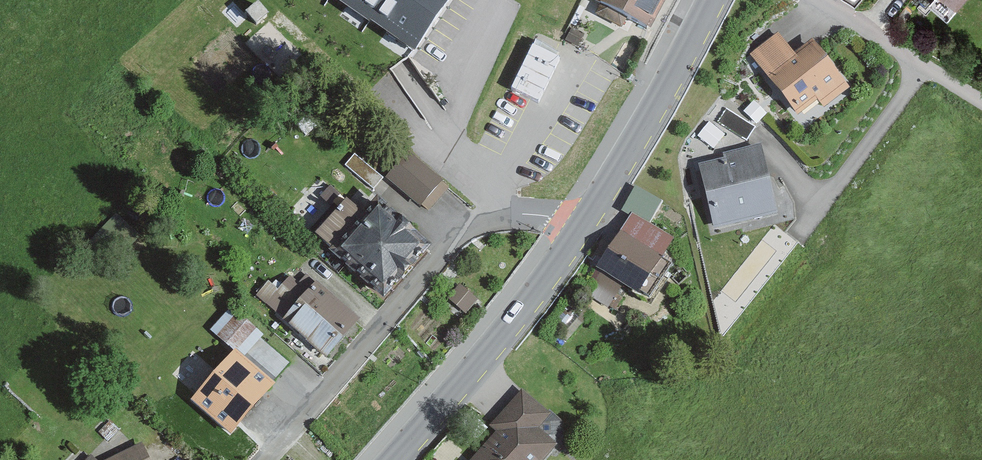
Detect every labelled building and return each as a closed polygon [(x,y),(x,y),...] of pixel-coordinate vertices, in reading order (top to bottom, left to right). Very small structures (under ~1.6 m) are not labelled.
[(419,49),(453,0),(348,0),(419,49)] [(680,14),(687,0),(605,0),(670,35),(680,15),(680,14)] [(979,0),(953,0),(969,13),(979,0)] [(246,18),(254,28),(269,17),(261,6),(246,18)] [(566,41),(582,49),(590,32),(575,24),(566,41)] [(809,123),(856,87),(822,44),(803,59),(781,33),(754,55),(801,113),(809,123)] [(749,147),(760,131),(727,109),(716,125),(749,147)] [(698,143),(714,155),(728,137),(712,125),(698,143)] [(391,176),(426,206),(449,180),(415,149),(391,176)] [(340,166),(377,196),(389,182),(352,152),(340,166)] [(707,166),(721,230),(786,216),(772,152),(707,166)] [(379,223),(355,203),(325,238),(349,258),(379,223)] [(443,255),(398,215),(361,256),(405,297),(443,255)] [(609,275),(652,303),(690,245),(647,217),(609,275)] [(260,299),(290,326),(309,305),(279,277),(260,299)] [(454,304),(472,320),(487,302),(469,286),(454,304)] [(297,329),(336,366),(371,330),(332,292),(297,329)] [(233,307),(218,325),(278,374),(293,356),(233,307)] [(238,360),(199,405),(242,442),(281,396),(238,360)] [(553,435),(565,421),(531,393),(499,430),(507,437),(486,459),(562,459),(570,451),(553,435)] [(150,443),(103,459),(156,459),(150,443)]
